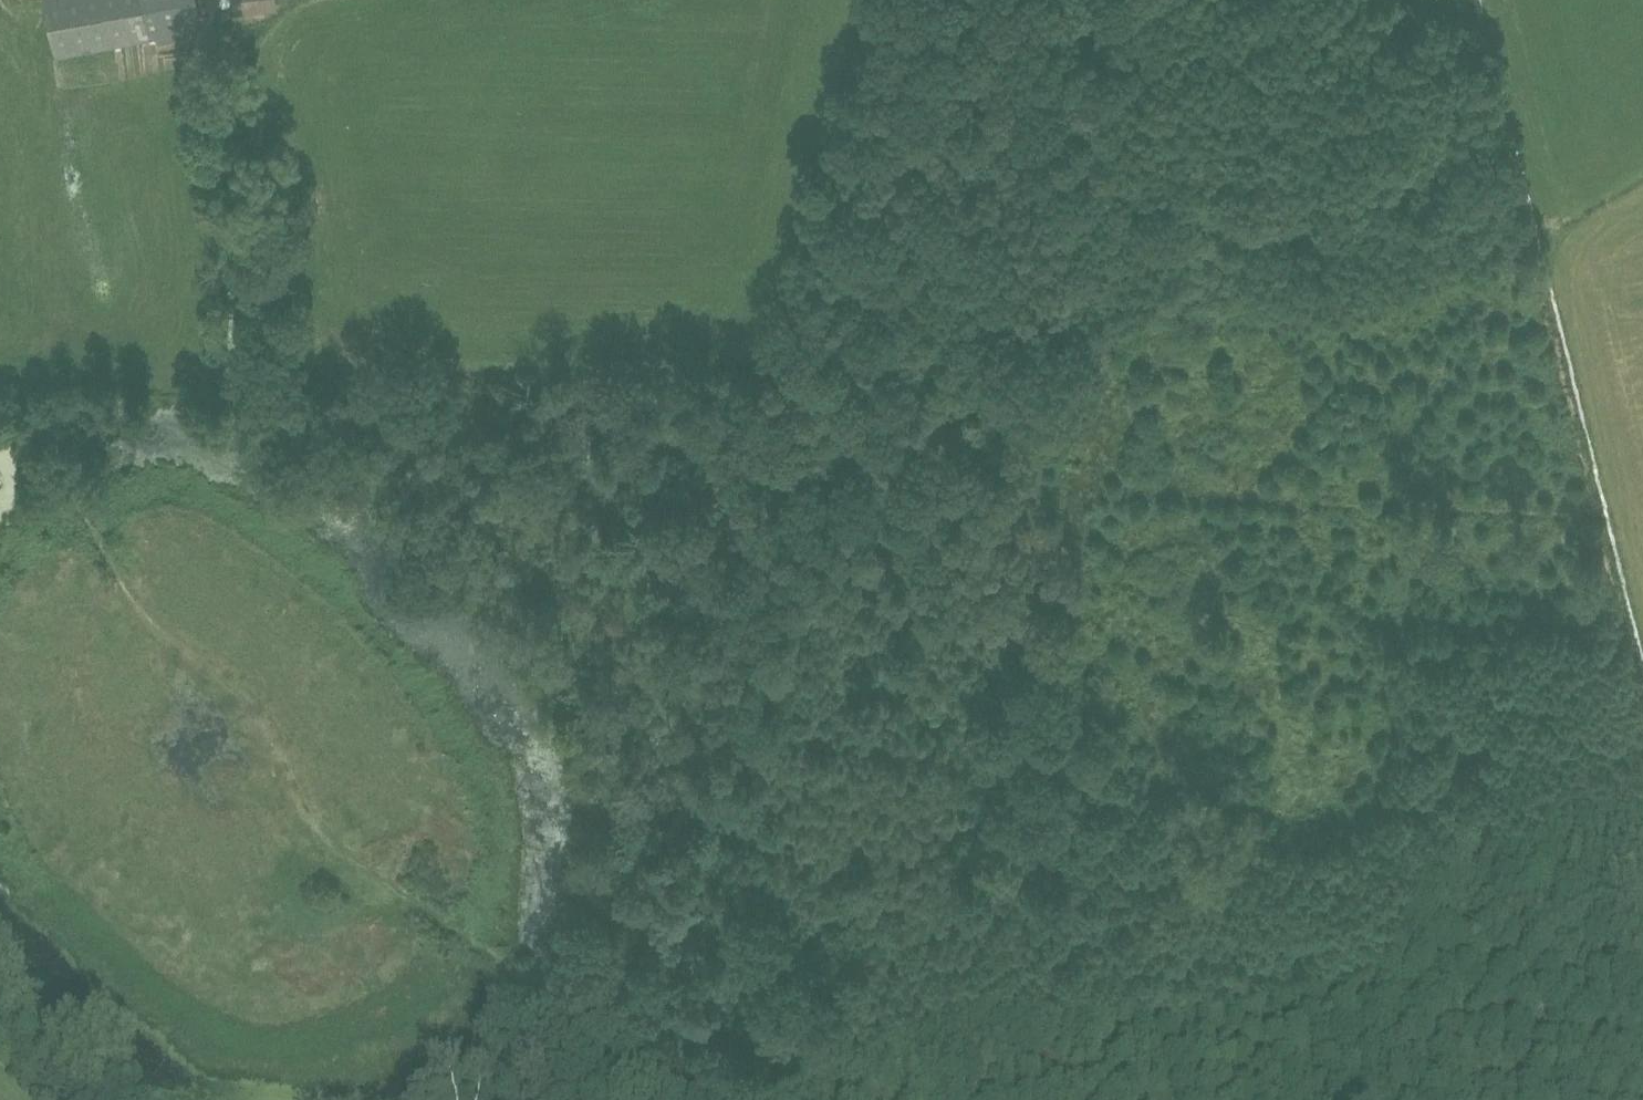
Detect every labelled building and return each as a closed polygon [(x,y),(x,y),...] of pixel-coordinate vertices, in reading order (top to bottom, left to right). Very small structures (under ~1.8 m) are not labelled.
[(53,34),(58,55),(150,37),(143,0),(46,0),(53,34)]
